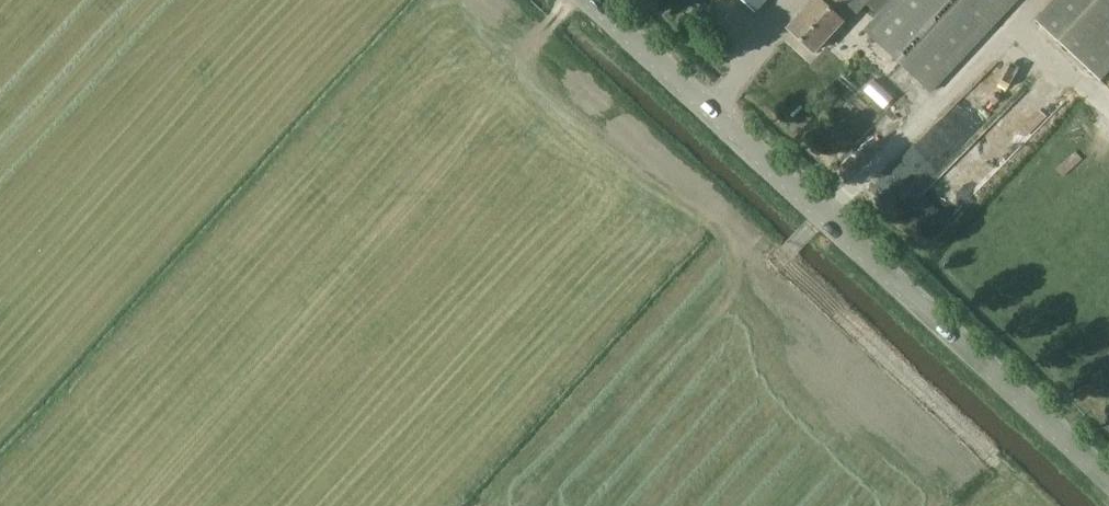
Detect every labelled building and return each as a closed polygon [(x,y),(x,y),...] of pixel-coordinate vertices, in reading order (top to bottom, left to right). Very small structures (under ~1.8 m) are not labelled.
[(755,11),(766,0),(743,0),(755,11)] [(789,27),(815,51),(843,21),(846,23),(868,0),(815,0),(789,27)] [(865,28),(866,29),(932,91),(1017,0),(868,0),(866,2),(879,14),(865,28)] [(1036,19),(1100,79),(1108,70),(1108,0),(1054,0),(1036,19)] [(970,137),(1005,101),(981,79),(947,115),(970,137)] [(874,80),(864,90),(883,107),(893,97),(874,80)]
